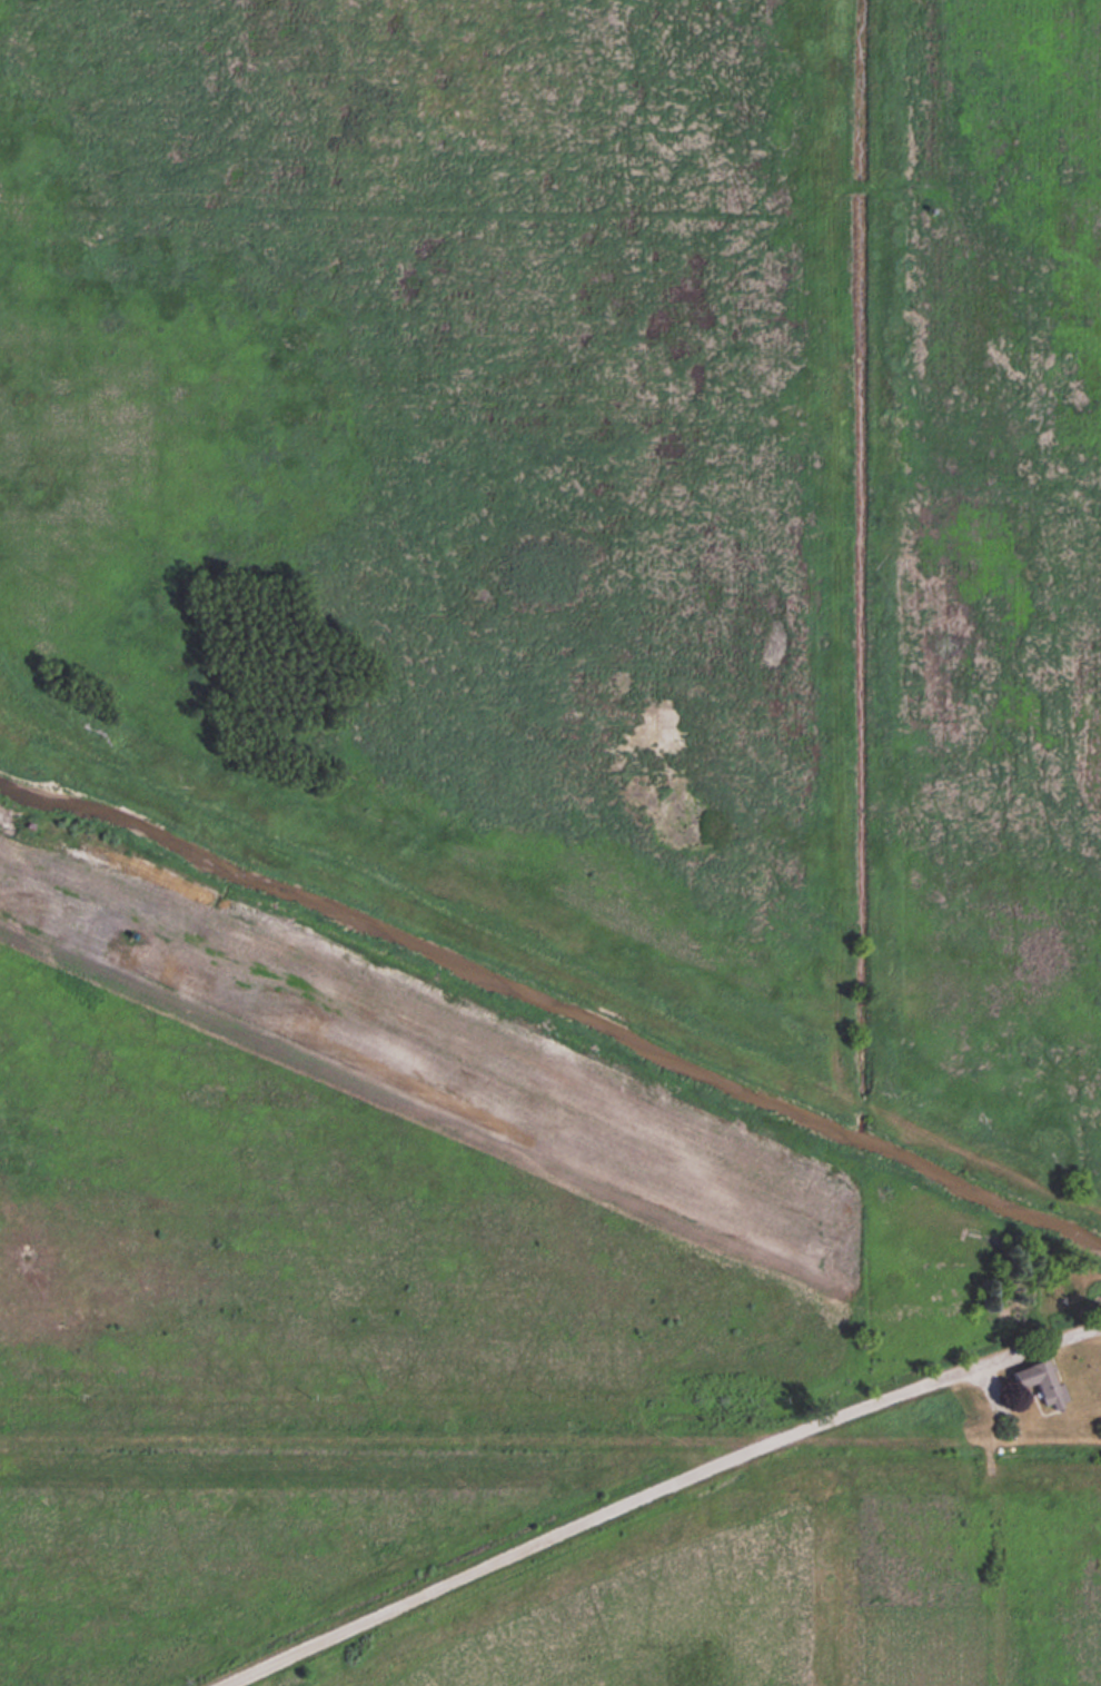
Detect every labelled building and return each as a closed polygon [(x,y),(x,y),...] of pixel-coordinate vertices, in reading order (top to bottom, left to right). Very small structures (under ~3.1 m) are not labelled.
[(1043,1354),(1005,1367),(1011,1386),(1030,1379),(1041,1410),(1059,1404),(1043,1354)]
